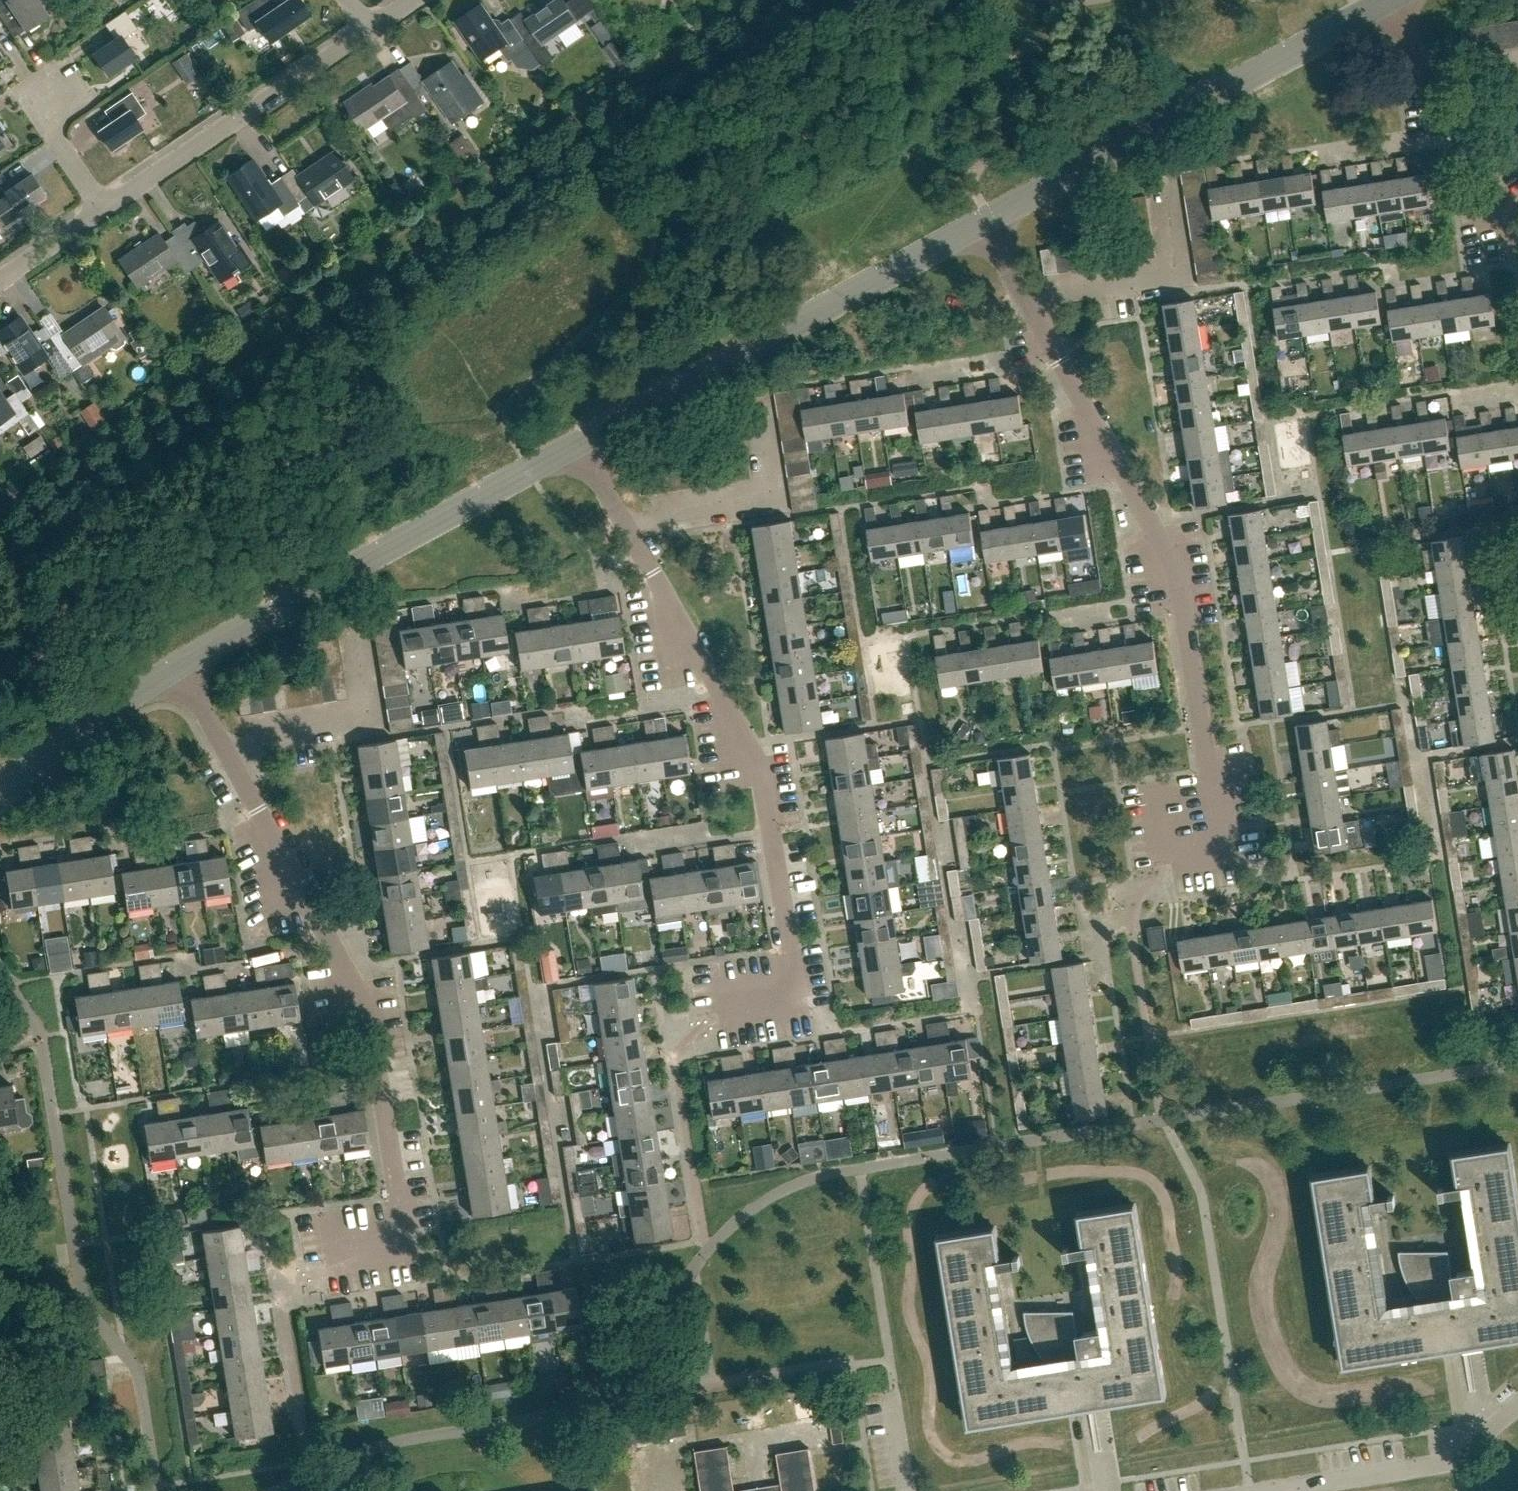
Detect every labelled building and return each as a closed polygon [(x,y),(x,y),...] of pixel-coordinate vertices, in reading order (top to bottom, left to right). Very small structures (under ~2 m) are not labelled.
[(44,0),(0,0),(0,12),(9,6),(26,30),(48,15),(40,3),(44,0)] [(272,2),(273,2),(272,0),(254,0),(235,12),(248,31),(257,25),(269,42),(310,15),(300,0),(284,0),(275,6),(272,2)] [(578,20),(564,0),(556,0),(527,20),(521,11),(511,19),(530,46),(544,66),(554,58),(544,43),(578,20)] [(529,47),(511,19),(502,25),(499,21),(495,20),(493,21),(481,4),(457,21),(483,59),(500,47),(509,61),(513,58),(529,47)] [(123,38),(137,28),(125,11),(105,24),(111,34),(112,33),(115,38),(93,53),(108,75),(135,57),(123,38)] [(233,41),(245,33),(235,18),(223,26),(233,41)] [(1517,46),(1517,21),(1509,22),(1513,47),(1517,46)] [(1501,49),(1513,47),(1509,22),(1497,24),(1501,49)] [(1488,51),(1501,49),(1497,24),(1484,26),(1488,51)] [(1476,53),(1488,51),(1484,26),(1472,28),(1476,53)] [(617,64),(630,55),(618,39),(605,48),(617,64)] [(529,47),(513,58),(518,67),(533,69),(541,63),(529,47)] [(175,61),(180,68),(191,62),(186,54),(175,61)] [(453,61),(425,81),(453,122),(485,101),(471,81),(468,83),(453,61)] [(428,110),(409,82),(399,89),(390,76),(352,102),(369,126),(382,117),(393,134),(428,110)] [(146,113),(144,110),(133,94),(132,92),(109,107),(116,118),(98,130),(112,150),(112,149),(115,152),(126,144),(124,141),(142,129),(136,120),(146,113)] [(10,143),(0,128),(0,150),(10,143)] [(466,166),(479,157),(463,134),(450,143),(466,166)] [(280,177),(282,181),(297,202),(307,195),(314,206),(354,179),(334,150),(297,176),(292,169),(280,177)] [(1293,169),(1291,156),(1291,154),(1282,156),(1284,170),(1292,168),(1292,169),(1293,169)] [(1407,170),(1405,158),(1406,158),(1405,156),(1396,158),(1398,172),(1406,170),(1406,171),(1407,170)] [(1268,173),(1266,160),(1266,158),(1257,160),(1259,174),(1267,173),(1268,173)] [(297,202),(282,181),(270,189),(264,181),(266,180),(252,160),(227,177),(255,220),(276,206),(283,216),(298,206),(296,202),(297,202)] [(1382,175),(1380,162),(1380,160),(1371,162),(1373,176),(1381,174),(1381,175),(1382,175)] [(1243,177),(1241,164),(1241,162),(1231,164),(1233,178),(1242,177),(1243,177)] [(1357,179),(1355,166),(1355,164),(1345,166),(1348,180),(1356,179),(1357,179)] [(1217,181),(1215,168),(1215,166),(1206,168),(1208,182),(1216,181),(1217,181)] [(1182,183),(1206,180),(1204,168),(1180,172),(1182,183)] [(1332,183),(1329,170),(1330,170),(1330,168),(1320,170),(1322,184),(1330,183),(1332,183)] [(1285,176),(1290,208),(1316,203),(1311,172),(1285,176)] [(5,185),(8,183),(1,173),(0,173),(0,217),(6,226),(22,215),(19,211),(45,194),(31,174),(8,189),(5,185)] [(1399,178),(1404,210),(1430,205),(1425,173),(1399,178)] [(1265,212),(1290,208),(1285,176),(1259,180),(1265,212)] [(1379,214),(1404,210),(1399,178),(1374,182),(1379,214)] [(1184,195),(1208,191),(1206,180),(1182,183),(1184,195)] [(1239,216),(1265,212),(1259,180),(1234,184),(1239,216)] [(1353,218),(1379,214),(1374,182),(1348,186),(1353,218)] [(1213,220),(1239,216),(1234,184),(1208,188),(1213,220)] [(1328,222),(1353,218),(1348,186),(1322,190),(1328,222)] [(1186,206),(1210,202),(1208,191),(1184,195),(1186,206)] [(1122,212),(1147,208),(1145,196),(1120,200),(1122,212)] [(1188,217),(1211,213),(1210,202),(1186,206),(1188,217)] [(1124,224),(1149,220),(1147,208),(1122,212),(1124,224)] [(1190,228),(1213,225),(1211,213),(1188,217),(1190,228)] [(1139,234),(1151,232),(1149,220),(1124,224),(1126,236),(1139,234)] [(188,256),(195,266),(205,259),(218,278),(230,270),(233,273),(249,262),(239,246),(235,248),(217,221),(193,238),(183,224),(172,233),(176,239),(177,239),(188,256)] [(1191,240),(1215,236),(1213,225),(1190,228),(1191,240)] [(1139,234),(1143,259),(1155,257),(1151,232),(1139,234)] [(119,260),(137,286),(176,259),(158,233),(119,260)] [(1131,261),(1143,259),(1139,234),(1126,236),(1131,261)] [(1119,263),(1131,261),(1126,236),(1115,238),(1119,263)] [(1193,251),(1217,247),(1215,236),(1191,240),(1193,251)] [(1106,265),(1119,263),(1115,238),(1102,240),(1106,265)] [(1094,267),(1106,265),(1102,240),(1090,242),(1094,267)] [(1082,269),(1094,267),(1090,242),(1078,244),(1082,269)] [(1070,271),(1082,269),(1078,244),(1066,246),(1070,271)] [(1057,273),(1070,271),(1066,246),(1053,248),(1057,273)] [(1195,262),(1219,258),(1217,247),(1193,251),(1195,262)] [(1045,275),(1057,273),(1053,248),(1043,250),(1041,250),(1045,275)] [(185,273),(195,266),(188,256),(178,263),(185,273)] [(1197,273),(1220,270),(1219,258),(1195,262),(1197,273)] [(1220,270),(1197,273),(1199,285),(1222,281),(1222,280),(1221,272),(1220,270)] [(1359,288),(1356,275),(1357,275),(1357,274),(1347,275),(1349,289),(1357,288),(1359,288)] [(1473,290),(1471,277),(1471,276),(1461,277),(1463,291),(1471,290),(1473,290)] [(1331,278),(1322,279),(1324,293),(1332,292),(1333,292),(1331,279),(1332,279),(1331,278)] [(1447,294),(1445,281),(1446,281),(1445,280),(1436,281),(1438,295),(1446,294),(1447,294)] [(1308,296),(1306,283),(1306,282),(1296,283),(1298,293),(1299,297),(1307,296),(1308,296)] [(1422,298),(1422,296),(1420,285),(1420,284),(1411,285),(1413,299),(1421,298),(1422,298)] [(1273,307),(1279,339),(1305,335),(1299,303),(1299,297),(1298,293),(1282,296),(1280,287),(1281,287),(1281,286),(1271,287),(1274,307),(1273,307)] [(1357,288),(1349,289),(1350,295),(1355,327),(1381,323),(1376,293),(1376,291),(1359,293),(1359,288),(1357,288)] [(1397,302),(1395,289),(1395,288),(1385,289),(1387,303),(1395,302),(1397,302)] [(1237,310),(1246,309),(1244,291),(1235,293),(1234,293),(1237,310)] [(1332,292),(1324,293),(1325,299),(1330,331),(1355,327),(1350,295),(1335,297),(1334,292),(1333,292),(1332,292)] [(1464,297),(1469,329),(1495,325),(1490,293),(1464,297)] [(1444,333),(1469,329),(1464,297),(1439,301),(1444,333)] [(1167,330),(1199,325),(1195,299),(1163,304),(1167,330)] [(1305,335),(1330,331),(1325,299),(1299,303),(1305,335)] [(238,309),(243,318),(256,310),(251,301),(238,309)] [(1419,337),(1444,333),(1439,301),(1414,305),(1419,337)] [(1393,341),(1419,337),(1414,305),(1388,309),(1393,341)] [(50,337),(72,370),(81,383),(93,375),(85,364),(110,346),(111,348),(116,350),(124,344),(124,339),(103,307),(64,334),(61,329),(50,337)] [(60,378),(72,370),(50,337),(44,328),(33,335),(20,317),(0,330),(0,352),(2,355),(8,350),(23,373),(46,357),(60,378)] [(1171,355),(1203,350),(1199,325),(1167,330),(1171,355)] [(1242,344),(1252,343),(1249,326),(1240,327),(1242,344)] [(1252,343),(1242,344),(1245,361),(1254,359),(1252,343)] [(1175,381),(1207,376),(1203,350),(1171,355),(1175,381)] [(878,396),(883,428),(909,424),(904,392),(888,394),(887,388),(885,375),(875,376),(879,396),(878,396)] [(1179,406),(1211,401),(1207,376),(1175,381),(1179,406)] [(1250,395),(1260,393),(1257,376),(1248,378),(1250,395)] [(992,392),(1001,391),(999,377),(989,379),(992,392)] [(852,394),(862,393),(860,379),(850,380),(852,394)] [(966,396),(976,395),(974,381),(964,382),(966,396)] [(827,398),(837,397),(834,383),(825,384),(827,398)] [(941,400),(951,399),(949,385),(939,387),(941,400)] [(802,402),(812,400),(809,387),(799,388),(802,402)] [(776,404),(800,401),(798,389),(774,392),(776,404)] [(925,404),(923,389),(914,391),(916,405),(925,404)] [(18,420),(28,435),(38,429),(15,393),(5,400),(0,393),(0,433),(18,420)] [(1260,393),(1250,395),(1253,411),(1263,410),(1260,393)] [(992,398),(997,430),(1023,426),(1018,394),(992,398)] [(858,432),(883,428),(878,396),(853,400),(858,432)] [(972,434),(997,430),(992,398),(967,402),(972,434)] [(833,436),(858,432),(853,400),(828,404),(833,436)] [(1428,414),(1425,402),(1426,401),(1426,400),(1416,402),(1418,416),(1426,414),(1426,415),(1428,414)] [(778,416),(802,413),(800,401),(776,404),(778,416)] [(1183,431),(1215,426),(1211,401),(1179,406),(1183,431)] [(947,438),(972,434),(967,402),(942,406),(947,438)] [(807,440),(833,436),(828,404),(802,408),(807,440)] [(1402,418),(1400,406),(1401,406),(1400,404),(1391,406),(1393,420),(1401,418),(1401,419),(1402,418)] [(916,410),(921,442),(947,438),(942,406),(916,410)] [(1516,420),(1514,408),(1514,406),(1505,408),(1507,422),(1515,420),(1515,421),(1516,420)] [(1369,430),(1374,462),(1399,457),(1394,426),(1379,428),(1378,422),(1377,423),(1375,410),(1375,408),(1366,410),(1369,430)] [(1479,412),(1481,425),(1487,464),(1513,460),(1508,428),(1492,430),(1491,424),(1489,412),(1489,410),(1479,412)] [(1343,434),(1348,466),(1374,462),(1369,430),(1354,432),(1353,426),(1352,427),(1350,414),(1350,412),(1340,414),(1343,434)] [(780,428),(804,425),(802,413),(778,416),(780,428)] [(1487,464),(1481,425),(1466,427),(1464,414),(1453,416),(1462,468),(1487,464)] [(1419,422),(1424,453),(1450,449),(1445,417),(1419,422)] [(1399,457),(1424,453),(1419,422),(1394,426),(1399,457)] [(782,440),(805,436),(804,425),(780,428),(782,440)] [(1219,451),(1215,426),(1183,431),(1187,457),(1219,451)] [(1517,459),(1517,426),(1508,428),(1513,460),(1517,459)] [(1259,445),(1268,444),(1265,427),(1256,428),(1259,445)] [(745,441),(743,430),(720,433),(721,445),(745,441)] [(784,452),(807,448),(805,436),(782,440),(784,452)] [(735,456),(747,454),(745,441),(721,445),(723,458),(735,456)] [(1268,444),(1259,445),(1261,462),(1271,460),(1268,444)] [(786,464),(809,460),(807,448),(784,452),(786,464)] [(1191,482),(1232,475),(1228,450),(1219,451),(1187,457),(1191,482)] [(735,456),(739,479),(751,477),(747,454),(735,456)] [(788,476),(811,472),(809,460),(786,464),(788,476)] [(864,475),(866,488),(890,484),(888,471),(864,475)] [(790,488),(813,484),(811,472),(788,476),(790,488)] [(1232,475),(1191,482),(1195,508),(1227,503),(1226,492),(1235,490),(1232,475)] [(1267,496),(1276,495),(1273,477),(1264,479),(1267,496)] [(792,500),(815,496),(815,494),(813,484),(790,488),(792,500)] [(942,510),(952,508),(950,494),(940,496),(942,510)] [(815,496),(792,500),(794,512),(817,508),(815,496)] [(1065,497),(1055,498),(1057,512),(1066,510),(1064,498),(1065,498),(1065,497)] [(917,514),(927,513),(924,499),(915,500),(917,514)] [(1311,519),(1321,518),(1318,500),(1309,502),(1311,519)] [(1031,516),(1041,514),(1039,501),(1029,502),(1031,516)] [(892,518),(901,517),(899,503),(889,504),(892,518)] [(1006,520),(1016,518),(1014,505),(1004,506),(1006,520)] [(867,521),(876,520),(874,506),(865,508),(867,521)] [(981,524),(982,524),(991,523),(989,509),(979,510),(981,524)] [(1233,540),(1265,535),(1261,509),(1229,515),(1233,540)] [(1066,510),(1057,512),(1058,518),(1057,518),(1062,549),(1065,563),(1091,559),(1088,545),(1083,513),(1068,516),(1067,510),(1066,510)] [(833,531),(841,530),(839,512),(830,514),(833,531)] [(943,516),(948,548),(974,543),(969,512),(943,516)] [(923,552),(948,548),(943,516),(918,520),(923,552)] [(1057,518),(1032,522),(1037,553),(1062,550),(1057,518)] [(757,552),(795,546),(791,519),(753,526),(757,552)] [(898,556),(923,552),(918,520),(893,524),(898,556)] [(1012,557),(1037,553),(1032,522),(1007,526),(1012,557)] [(872,560),(898,556),(893,524),(867,528),(872,560)] [(986,562),(1012,557),(1007,526),(981,530),(986,562)] [(1237,566),(1269,561),(1265,535),(1233,540),(1237,566)] [(1317,553),(1326,552),(1324,535),(1314,536),(1317,553)] [(1436,567),(1468,562),(1464,536),(1432,541),(1436,567)] [(761,577),(799,571),(795,546),(757,552),(761,577)] [(838,565),(847,564),(845,547),(835,549),(838,565)] [(1379,567),(1389,566),(1386,549),(1376,550),(1379,567)] [(1326,552),(1317,553),(1319,570),(1329,568),(1326,552)] [(1241,591),(1273,586),(1269,561),(1237,566),(1241,591)] [(1440,592),(1472,587),(1468,562),(1436,567),(1440,592)] [(847,564),(838,565),(841,583),(850,581),(847,564)] [(765,603),(804,597),(799,571),(761,577),(765,603)] [(1089,581),(1090,591),(1091,593),(1101,591),(1101,590),(1100,580),(1098,580),(1089,581)] [(1384,601),(1394,600),(1391,583),(1382,584),(1384,601)] [(1325,604),(1334,602),(1332,585),(1322,587),(1325,604)] [(1245,616),(1277,611),(1273,586),(1241,591),(1245,616)] [(1444,618),(1476,613),(1472,587),(1440,592),(1444,618)] [(516,649),(514,632),(505,634),(502,614),(480,617),(479,609),(484,608),(482,595),(472,597),(481,656),(508,652),(507,650),(516,649)] [(588,599),(597,657),(623,653),(617,615),(608,617),(607,612),(617,610),(614,595),(588,599)] [(456,660),(481,656),(472,597),(463,598),(465,611),(470,610),(471,619),(450,622),(456,660)] [(769,629),(808,623),(804,597),(765,603),(769,629)] [(571,661),(597,657),(588,599),(578,600),(580,613),(586,612),(587,620),(565,624),(571,661)] [(846,617),(856,615),(853,599),(844,600),(846,617)] [(1394,600),(1384,601),(1387,618),(1397,616),(1394,600)] [(1334,602),(1325,604),(1327,620),(1337,619),(1334,602)] [(456,660),(450,622),(429,625),(427,617),(433,616),(431,604),(420,605),(430,664),(456,660)] [(404,668),(430,664),(420,605),(412,607),(414,619),(418,618),(420,627),(398,630),(398,634),(400,645),(402,657),(404,668)] [(571,661),(565,624),(544,627),(543,619),(548,618),(546,606),(536,607),(546,665),(571,661)] [(520,670),(546,665),(536,607),(527,609),(529,621),(534,620),(535,628),(514,632),(516,649),(520,670)] [(1249,642),(1281,636),(1277,611),(1245,616),(1249,642)] [(1448,643),(1480,638),(1476,613),(1444,618),(1448,643)] [(856,615),(846,617),(849,634),(859,633),(856,615)] [(1009,622),(1011,635),(1021,634),(1018,620),(1009,622)] [(398,634),(398,630),(396,621),(373,625),(375,637),(398,634)] [(1135,636),(1133,623),(1133,622),(1123,624),(1126,638),(1135,636)] [(773,655),(812,649),(808,623),(769,629),(773,655)] [(986,640),(996,638),(993,624),(984,626),(986,640)] [(1108,626),(1098,628),(1100,642),(1110,640),(1108,626)] [(961,644),(971,642),(968,629),(959,630),(961,644)] [(1102,649),(1086,651),(1083,631),(1073,632),(1077,653),(1082,684),(1107,680),(1102,649)] [(945,647),(943,633),(933,635),(936,648),(945,647)] [(1393,652),(1402,650),(1399,633),(1390,635),(1393,652)] [(377,649),(400,645),(398,634),(375,637),(377,649)] [(1077,653),(1061,656),(1058,635),(1048,636),(1051,656),(1050,656),(1057,696),(1067,694),(1066,686),(1082,684),(1077,653)] [(1254,667),(1285,662),(1281,636),(1249,642),(1254,667)] [(1333,654),(1342,653),(1340,636),(1330,637),(1333,654)] [(316,654),(339,650),(337,638),(314,642),(316,654)] [(1039,638),(1022,641),(1013,642),(1018,674),(1044,670),(1039,638)] [(1452,668),(1484,663),(1480,638),(1448,643),(1452,668)] [(1153,640),(1136,643),(1127,645),(1132,676),(1158,672),(1153,640)] [(987,647),(993,678),(1018,674),(1013,642),(987,647)] [(378,661),(402,657),(400,645),(377,649),(378,661)] [(1127,645),(1111,647),(1102,649),(1107,680),(1132,676),(1127,645)] [(945,647),(936,648),(937,655),(936,655),(941,686),(967,682),(962,651),(947,654),(945,647)] [(962,651),(967,682),(993,678),(987,647),(962,651)] [(777,681),(816,675),(812,649),(773,655),(777,681)] [(318,666),(341,662),(339,650),(316,654),(318,666)] [(855,668),(864,667),(861,650),(852,651),(855,668)] [(1402,650),(1393,652),(1397,677),(1406,676),(1402,650)] [(1342,653),(1333,654),(1336,671),(1345,669),(1342,653)] [(404,669),(404,668),(402,657),(378,661),(380,673),(404,669)] [(320,678),(331,677),(343,675),(341,662),(318,666),(320,678)] [(1258,692),(1289,687),(1285,662),(1254,667),(1258,692)] [(1456,694),(1488,688),(1484,663),(1452,668),(1456,694)] [(864,667),(855,668),(857,685),(867,684),(864,667)] [(382,685),(406,681),(404,669),(380,673),(382,685)] [(1413,700),(1423,699),(1419,674),(1409,675),(1413,700)] [(331,677),(335,700),(347,698),(343,675),(331,677)] [(781,706),(820,700),(816,675),(777,681),(781,706)] [(323,702),(335,700),(331,677),(320,678),(323,702)] [(312,704),(323,702),(320,678),(308,680),(312,704)] [(300,706),(312,704),(308,680),(296,682),(300,706)] [(384,697),(408,693),(406,681),(382,685),(384,697)] [(288,708),(300,706),(296,682),(284,684),(288,708)] [(276,710),(288,708),(284,684),(272,686),(276,710)] [(264,712),(276,710),(272,686),(260,688),(264,712)] [(1289,687),(1258,692),(1262,718),(1294,713),(1289,687)] [(1341,705),(1351,704),(1348,687),(1338,688),(1341,705)] [(252,714),(264,712),(260,688),(248,690),(252,714)] [(1460,719),(1492,714),(1488,688),(1456,694),(1460,719)] [(240,715),(252,714),(248,690),(236,692),(240,715)] [(386,709),(410,705),(408,693),(384,697),(386,709)] [(1423,699),(1413,700),(1416,717),(1426,716),(1423,699)] [(820,700),(781,706),(786,732),(824,726),(820,700)] [(490,701),(472,703),(474,718),(492,716),(490,701)] [(863,720),(872,718),(870,701),(860,702),(863,720)] [(388,720),(412,717),(410,705),(386,709),(388,720)] [(1396,735),(1405,734),(1401,708),(1392,710),(1396,735)] [(1492,714),(1460,719),(1462,732),(1452,734),(1454,746),(1496,740),(1492,714)] [(581,768),(579,752),(570,754),(567,733),(545,736),(543,728),(548,727),(546,715),(537,716),(546,775),(573,771),(573,769),(581,768)] [(521,779),(546,775),(537,716),(528,718),(530,730),(534,729),(536,738),(515,741),(521,779)] [(412,717),(388,720),(390,733),(414,729),(412,717)] [(653,718),(662,777),(688,773),(682,735),(660,738),(659,730),(664,730),(662,717),(653,718)] [(637,781),(662,777),(653,718),(643,720),(645,732),(650,732),(651,740),(630,743),(637,781)] [(1331,746),(1341,744),(1338,729),(1329,730),(1327,720),(1295,725),(1299,751),(1331,746)] [(521,779),(515,741),(493,744),(492,736),(497,735),(495,723),(485,725),(495,783),(521,779)] [(898,726),(901,744),(919,741),(916,723),(898,726)] [(469,787),(495,783),(485,725),(476,726),(478,738),(483,738),(485,746),(463,749),(469,787)] [(637,781),(630,743),(608,747),(607,739),(613,738),(611,725),(601,727),(611,785),(637,781)] [(585,789),(611,785),(601,727),(592,728),(594,741),(599,740),(600,748),(579,751),(579,752),(581,768),(585,789)] [(437,751),(446,749),(443,732),(434,733),(437,751)] [(869,758),(880,756),(877,742),(867,744),(865,732),(826,738),(831,764),(869,758)] [(1422,752),(1431,750),(1428,733),(1419,734),(1422,752)] [(1405,734),(1396,735),(1399,752),(1408,751),(1405,734)] [(406,738),(356,746),(361,772),(399,766),(399,765),(410,764),(406,738)] [(1335,771),(1331,746),(1299,751),(1303,776),(1335,771)] [(1482,755),(1471,756),(1472,766),(1483,764),(1486,780),(1517,775),(1514,749),(1483,754),(1482,754),(1482,755)] [(991,786),(1003,784),(1035,779),(1030,753),(999,758),(1000,768),(988,770),(991,786)] [(835,790),(873,784),(871,769),(881,768),(880,756),(869,758),(831,764),(835,790)] [(915,777),(925,775),(922,758),(912,760),(915,777)] [(1436,779),(1445,778),(1442,760),(1433,762),(1436,779)] [(365,798),(403,791),(399,766),(361,772),(365,798)] [(442,785),(451,784),(449,767),(440,768),(442,785)] [(934,787),(944,785),(941,768),(931,769),(934,787)] [(1404,786),(1413,784),(1411,768),(1401,769),(1404,786)] [(1308,801),(1340,796),(1335,771),(1303,776),(1308,801)] [(925,775),(915,777),(918,794),(927,792),(925,775)] [(1517,801),(1517,776),(1517,775),(1486,780),(1490,805),(1517,801)] [(1007,810),(1039,804),(1035,779),(1003,784),(1007,810)] [(451,784),(442,785),(445,802),(454,801),(451,784)] [(839,816),(877,809),(873,784),(835,790),(839,816)] [(1413,784),(1404,786),(1407,803),(1416,801),(1413,784)] [(369,823),(408,817),(403,791),(365,798),(369,823)] [(1441,813),(1451,811),(1448,795),(1438,796),(1441,813)] [(1312,826),(1344,821),(1340,796),(1308,801),(1312,826)] [(1517,827),(1517,801),(1490,805),(1494,830),(1517,827)] [(940,821),(949,819),(946,802),(937,804),(940,821)] [(1011,835),(1043,830),(1039,804),(1007,810),(1011,835)] [(843,842),(881,835),(877,809),(839,816),(843,842)] [(923,828),(933,826),(930,810),(921,811),(923,828)] [(1451,811),(1441,813),(1444,830),(1453,828),(1451,811)] [(956,835),(966,833),(963,816),(953,818),(956,835)] [(373,849),(412,843),(408,817),(369,823),(373,849)] [(451,837),(460,835),(457,818),(448,819),(449,826),(441,827),(443,838),(451,837)] [(1412,837),(1422,836),(1419,818),(1409,820),(1412,837)] [(1344,821),(1312,826),(1316,852),(1348,847),(1344,821)] [(933,826),(923,828),(926,845),(935,844),(933,826)] [(1517,853),(1517,827),(1494,830),(1498,856),(1517,853)] [(1015,860),(1047,855),(1043,830),(1011,835),(1015,860)] [(460,835),(451,837),(453,854),(462,852),(460,835)] [(847,867),(885,861),(881,835),(843,842),(847,867)] [(91,847),(89,836),(79,838),(89,896),(115,892),(114,890),(123,889),(121,873),(112,875),(109,853),(88,857),(86,848),(91,847)] [(195,839),(204,898),(230,893),(224,856),(203,859),(201,851),(206,850),(204,837),(195,839)] [(63,900),(89,896),(79,838),(70,839),(71,850),(77,849),(78,858),(57,861),(63,900)] [(178,902),(204,898),(195,839),(185,840),(187,853),(192,852),(194,860),(172,864),(178,902)] [(648,878),(649,878),(645,858),(614,863),(613,855),(618,854),(616,842),(606,843),(616,901),(642,897),(641,896),(650,895),(648,878)] [(377,874),(416,868),(412,843),(373,849),(377,874)] [(617,910),(616,901),(606,843),(597,845),(599,857),(604,856),(605,864),(584,868),(590,905),(591,914),(617,910)] [(731,903),(732,903),(757,899),(751,861),(730,864),(728,857),(734,856),(731,843),(722,845),(731,903)] [(63,900),(57,861),(36,865),(35,856),(39,855),(38,845),(28,846),(37,904),(63,900)] [(733,909),(732,903),(731,903),(722,845),(713,846),(715,859),(719,858),(721,866),(700,869),(706,907),(705,907),(706,913),(733,909)] [(1449,864),(1459,862),(1456,845),(1446,847),(1449,864)] [(11,908),(37,904),(28,846),(18,848),(20,858),(25,857),(26,866),(5,870),(11,908)] [(178,902),(172,864),(151,867),(150,859),(155,858),(153,846),(143,847),(153,906),(178,902)] [(126,910),(153,906),(143,847),(134,848),(136,861),(141,860),(142,868),(120,872),(121,873),(123,889),(126,910)] [(590,905),(584,868),(563,871),(562,863),(567,863),(565,850),(555,852),(564,910),(590,905)] [(968,851),(959,852),(961,869),(971,867),(968,851)] [(538,914),(564,910),(555,852),(546,853),(548,866),(552,865),(553,873),(532,876),(538,914)] [(706,907),(700,869),(679,873),(677,865),(682,864),(680,852),(670,853),(680,911),(705,907),(706,907)] [(681,919),(680,911),(670,853),(661,855),(663,867),(668,866),(670,874),(649,878),(648,878),(650,895),(654,916),(655,923),(681,919)] [(1517,879),(1517,853),(1498,856),(1502,881),(1517,879)] [(1019,885),(1051,880),(1047,855),(1015,860),(1019,885)] [(851,893),(890,886),(885,861),(847,867),(851,893)] [(931,879),(941,878),(938,861),(929,863),(931,879)] [(1459,862),(1449,864),(1452,880),(1461,879),(1459,862)] [(381,900),(420,894),(416,868),(377,874),(381,900)] [(950,887),(960,886),(957,869),(948,871),(950,887)] [(459,888),(468,886),(465,870),(456,871),(459,888)] [(941,878),(931,879),(934,897),(944,895),(941,878)] [(1517,905),(1517,879),(1502,881),(1506,906),(1517,905)] [(1023,911),(1055,906),(1051,880),(1019,885),(1023,911)] [(468,886),(459,888),(462,905),(471,904),(468,886)] [(855,919),(894,912),(890,886),(851,893),(855,919)] [(386,926),(424,920),(420,894),(381,900),(386,926)] [(1457,914),(1467,913),(1464,896),(1454,897),(1457,914)] [(1406,903),(1411,935),(1437,931),(1432,899),(1406,903)] [(956,922),(965,920),(963,903),(953,905),(956,922)] [(1386,939),(1411,935),(1406,903),(1381,907),(1386,939)] [(1517,930),(1517,905),(1506,906),(1510,932),(1517,930)] [(1027,936),(1059,931),(1055,906),(1023,911),(1027,936)] [(1360,943),(1386,939),(1381,907),(1355,911),(1360,943)] [(1335,947),(1360,943),(1355,911),(1330,915),(1335,947)] [(859,944),(898,938),(894,912),(855,919),(859,944)] [(940,931),(949,929),(947,913),(937,914),(940,931)] [(1467,913),(1457,914),(1460,931),(1469,929),(1467,913)] [(1310,951),(1335,947),(1330,915),(1305,919),(1310,951)] [(972,936),(982,935),(979,918),(969,919),(972,936)] [(1284,955),(1310,951),(1305,919),(1279,923),(1284,955)] [(424,920),(386,926),(390,952),(428,946),(424,920)] [(467,940),(476,938),(474,921),(464,922),(467,940)] [(1259,959),(1284,955),(1279,923),(1254,927),(1259,959)] [(1151,951),(1167,948),(1163,925),(1148,927),(1148,931),(1151,951)] [(1234,964),(1259,959),(1254,927),(1229,932),(1234,964)] [(949,929),(940,931),(942,948),(952,946),(949,929)] [(1059,931),(1027,936),(1031,962),(1063,957),(1059,931)] [(1209,968),(1234,964),(1229,932),(1204,936),(1209,968)] [(1183,972),(1209,968),(1204,936),(1178,940),(1179,950),(1183,972)] [(863,970),(902,963),(898,938),(859,944),(863,970)] [(513,962),(522,961),(519,943),(510,945),(513,962)] [(135,946),(137,958),(150,956),(149,944),(135,946)] [(1465,965),(1475,963),(1472,946),(1462,948),(1465,965)] [(663,962),(675,960),(674,948),(662,950),(663,962)] [(1183,972),(1179,950),(1169,952),(1173,973),(1183,972)] [(72,968),(70,952),(58,954),(60,970),(72,968)] [(434,984),(473,978),(468,952),(430,958),(434,984)] [(978,970),(988,968),(984,952),(975,953),(978,970)] [(902,963),(863,970),(867,996),(873,995),(892,992),(906,990),(904,976),(915,974),(918,968),(916,961),(902,963)] [(264,966),(273,1025),(299,1021),(293,982),(278,985),(277,980),(293,978),(290,962),(264,966)] [(1056,992),(1088,987),(1084,962),(1052,967),(1056,992)] [(184,1019),(184,1017),(192,1015),(190,999),(181,1001),(178,980),(156,984),(155,976),(160,975),(158,963),(149,964),(158,1023),(184,1019)] [(1475,963),(1465,965),(1468,981),(1477,980),(1475,963)] [(132,1027),(158,1023),(149,964),(139,966),(141,979),(146,978),(148,985),(126,989),(132,1027)] [(948,983),(957,982),(958,982),(955,964),(945,965),(948,983)] [(248,1029),(273,1025),(264,966),(255,967),(257,981),(261,980),(263,987),(242,991),(248,1029)] [(556,966),(542,968),(544,983),(559,980),(556,966)] [(1442,969),(1426,971),(1428,981),(1444,979),(1442,969)] [(132,1027),(126,989),(105,992),(104,985),(109,984),(107,971),(97,972),(106,1031),(132,1027)] [(80,1035),(106,1031),(97,972),(88,974),(90,987),(95,986),(96,994),(74,997),(77,1014),(79,1031),(80,1035)] [(248,1029),(242,991),(221,994),(219,986),(224,986),(222,973),(212,974),(222,1033),(248,1029)] [(196,1037),(222,1033),(212,974),(203,976),(205,989),(210,988),(212,996),(190,999),(192,1015),(196,1037)] [(998,993),(1007,992),(1005,974),(995,976),(998,993)] [(438,1010),(477,1003),(474,990),(488,987),(486,975),(473,978),(434,984),(438,1010)] [(596,1010),(635,1003),(630,977),(592,983),(594,998),(585,999),(587,1011),(596,1010)] [(518,997),(528,995),(525,978),(516,980),(518,997)] [(1429,991),(1446,988),(1444,978),(1444,979),(1428,981),(1427,981),(1429,991)] [(1393,987),(1395,996),(1412,993),(1410,984),(1393,987)] [(1060,1018),(1092,1013),(1088,987),(1056,992),(1060,1018)] [(1378,999),(1395,996),(1393,987),(1377,989),(1378,999)] [(554,1008),(564,1006),(561,989),(551,990),(554,1008)] [(894,1000),(892,992),(873,995),(874,1003),(894,1000)] [(1343,995),(1344,1004),(1361,1001),(1359,992),(1343,995)] [(528,995),(518,997),(521,1014),(530,1012),(528,995)] [(1328,1007),(1344,1004),(1343,995),(1326,997),(1328,1007)] [(1473,1016),(1483,1014),(1480,997),(1471,998),(1473,1016)] [(1292,1003),(1294,1012),(1310,1010),(1309,1000),(1292,1003)] [(442,1035),(481,1029),(477,1003),(438,1010),(442,1035)] [(600,1035),(639,1029),(635,1003),(596,1010),(600,1035)] [(1277,1015),(1294,1012),(1292,1003),(1275,1005),(1277,1015)] [(1242,1011),(1243,1020),(1260,1018),(1258,1008),(1242,1011)] [(1003,1027),(1013,1025),(1010,1009),(1000,1010),(1003,1027)] [(1226,1023),(1243,1020),(1242,1011),(1225,1013),(1226,1023)] [(1064,1043),(1096,1038),(1092,1013),(1060,1018),(1064,1043)] [(77,1014),(65,1016),(67,1030),(72,1029),(73,1032),(79,1031),(77,1014)] [(1192,1028),(1209,1026),(1208,1016),(1190,1019),(1192,1028)] [(937,1022),(947,1081),(949,1095),(961,1093),(959,1079),(972,1077),(966,1039),(945,1042),(943,1034),(948,1033),(946,1021),(937,1022)] [(921,1085),(947,1081),(937,1022),(927,1024),(929,1036),(935,1036),(936,1044),(915,1047),(921,1085)] [(559,1042),(569,1041),(567,1024),(557,1025),(559,1042)] [(1013,1025),(1003,1027),(1006,1044),(1015,1042),(1013,1025)] [(446,1061),(485,1055),(481,1029),(442,1035),(446,1061)] [(527,1048),(536,1046),(533,1029),(524,1031),(527,1048)] [(604,1061),(643,1055),(639,1029),(600,1035),(604,1061)] [(921,1085),(915,1047),(894,1050),(892,1042),(897,1042),(895,1029),(886,1030),(895,1089),(921,1085)] [(869,1093),(895,1089),(886,1030),(876,1032),(878,1044),(883,1044),(884,1052),(863,1055),(869,1093)] [(869,1093),(863,1055),(842,1058),(841,1051),(845,1050),(843,1037),(834,1039),(844,1097),(869,1093)] [(1068,1068),(1100,1063),(1096,1038),(1064,1043),(1068,1068)] [(818,1101),(844,1097),(834,1039),(825,1040),(827,1053),(832,1052),(833,1060),(812,1063),(818,1101)] [(548,1062),(557,1060),(554,1043),(545,1045),(548,1062)] [(818,1101),(812,1063),(791,1067),(789,1059),(794,1058),(792,1045),(783,1047),(792,1105),(818,1101)] [(536,1046),(527,1048),(529,1065),(539,1063),(536,1046)] [(767,1110),(792,1105),(783,1047),(773,1048),(775,1061),(780,1060),(782,1068),(761,1072),(767,1110)] [(767,1110),(761,1072),(739,1075),(738,1067),(743,1066),(741,1053),(732,1055),(741,1114),(767,1110)] [(451,1087),(489,1080),(485,1055),(446,1061),(451,1087)] [(609,1087),(647,1080),(643,1055),(604,1061),(596,1062),(598,1074),(606,1073),(609,1087)] [(715,1118),(741,1114),(732,1055),(722,1056),(724,1069),(729,1068),(730,1076),(709,1080),(715,1118)] [(1011,1078),(1021,1076),(1018,1059),(1009,1061),(1011,1078)] [(1072,1094),(1104,1089),(1100,1063),(1068,1068),(1072,1094)] [(1021,1076),(1011,1078),(1014,1094),(1023,1093),(1021,1076)] [(553,1096),(563,1095),(560,1077),(551,1079),(553,1096)] [(455,1112),(493,1106),(491,1092),(501,1090),(499,1079),(489,1080),(451,1087),(455,1112)] [(613,1112),(651,1106),(647,1080),(609,1087),(613,1112)] [(535,1100),(544,1098),(541,1081),(532,1082),(535,1100)] [(11,1084),(0,1086),(0,1125),(16,1123),(22,1126),(32,1125),(36,1120),(35,1114),(30,1111),(28,1097),(14,1099),(11,1084)] [(230,1102),(228,1089),(217,1091),(227,1149),(237,1148),(239,1159),(263,1155),(259,1126),(250,1127),(247,1107),(225,1111),(224,1103),(230,1102)] [(1104,1089),(1072,1094),(1076,1120),(1108,1115),(1104,1089)] [(201,1153),(227,1149),(217,1091),(208,1092),(210,1105),(215,1105),(216,1112),(195,1116),(201,1153)] [(333,1093),(343,1151),(369,1147),(363,1109),(341,1113),(340,1105),(345,1104),(343,1091),(333,1093)] [(570,1111),(580,1109),(577,1092),(567,1093),(570,1111)] [(317,1155),(343,1151),(333,1093),(323,1094),(325,1107),(331,1106),(332,1114),(311,1117),(317,1155)] [(201,1153),(195,1116),(174,1119),(173,1111),(178,1110),(176,1097),(166,1099),(175,1158),(201,1153)] [(544,1098),(535,1100),(537,1116),(547,1115),(544,1098)] [(149,1162),(175,1158),(166,1099),(157,1100),(159,1113),(164,1112),(165,1121),(143,1124),(148,1150),(149,1162)] [(317,1155),(311,1117),(289,1121),(288,1113),(293,1112),(291,1100),(282,1101),(291,1160),(317,1155)] [(265,1164),(291,1160),(282,1101),(272,1103),(274,1115),(279,1114),(281,1122),(259,1126),(263,1155),(265,1164)] [(493,1106),(455,1112),(459,1138),(497,1132),(506,1131),(504,1120),(495,1121),(493,1106)] [(617,1138),(655,1132),(651,1106),(613,1112),(617,1138)] [(1019,1129),(1029,1127),(1026,1110),(1017,1111),(1019,1129)] [(986,1119),(954,1125),(956,1138),(988,1133),(986,1119)] [(576,1145),(586,1143),(583,1126),(573,1128),(576,1145)] [(942,1126),(928,1129),(930,1142),(944,1140),(942,1126)] [(928,1129),(914,1131),(917,1145),(930,1142),(928,1129)] [(463,1163),(501,1157),(497,1132),(459,1138),(463,1163)] [(543,1151),(552,1150),(550,1132),(540,1134),(543,1151)] [(614,1165),(659,1157),(655,1132),(617,1138),(619,1153),(612,1154),(614,1165)] [(837,1138),(824,1140),(827,1159),(840,1157),(837,1138)] [(824,1139),(798,1143),(801,1163),(827,1159),(824,1140),(824,1139)] [(1369,1167),(1313,1176),(1343,1365),(1442,1349),(1484,1343),(1517,1337),(1517,1200),(1509,1145),(1453,1154),(1458,1185),(1438,1188),(1440,1197),(1451,1195),(1462,1193),(1475,1269),(1451,1273),(1448,1251),(1399,1251),(1399,1258),(1401,1264),(1402,1271),(1405,1277),(1407,1283),(1411,1288),(1415,1294),(1419,1299),(1388,1304),(1372,1208),(1385,1206),(1395,1204),(1394,1195),(1374,1198),(1369,1167)] [(565,1164),(574,1163),(571,1146),(562,1147),(565,1164)] [(552,1150),(543,1151),(546,1168),(555,1166),(552,1150)] [(773,1156),(755,1158),(757,1169),(774,1167),(773,1156)] [(501,1157),(463,1163),(467,1190),(505,1183),(501,1157)] [(625,1189),(664,1183),(659,1157),(614,1165),(615,1175),(623,1174),(625,1189)] [(570,1198),(579,1196),(576,1180),(567,1182),(570,1198)] [(505,1183),(467,1190),(471,1215),(510,1209),(505,1183)] [(629,1215),(668,1208),(664,1183),(625,1189),(627,1203),(619,1205),(620,1216),(629,1214),(629,1215)] [(551,1203),(561,1201),(558,1184),(548,1185),(551,1203)] [(579,1196),(570,1198),(573,1216),(582,1214),(579,1196)] [(1000,1258),(995,1227),(938,1236),(969,1425),(1067,1410),(1109,1403),(1165,1394),(1165,1393),(1135,1205),(1078,1214),(1083,1245),(1064,1248),(1065,1257),(1076,1255),(1088,1253),(1100,1329),(1077,1333),(1074,1311),(1024,1311),(1025,1318),(1026,1324),(1028,1331),(1030,1337),(1033,1343),(1036,1348),(1040,1354),(1044,1359),(1013,1364),(998,1268),(1010,1266),(1021,1264),(1019,1255),(1000,1258)] [(668,1208),(629,1215),(633,1241),(672,1235),(668,1208)] [(183,1210),(155,1214),(157,1226),(185,1222),(183,1210)] [(205,1258),(244,1251),(240,1225),(201,1231),(205,1258)] [(578,1250),(588,1249),(585,1231),(575,1233),(578,1250)] [(159,1256),(169,1254),(166,1237),(156,1239),(159,1256)] [(209,1283),(248,1277),(244,1251),(205,1258),(209,1283)] [(556,1282),(554,1268),(545,1270),(554,1329),(555,1332),(581,1328),(581,1325),(575,1287),(558,1290),(556,1286),(555,1282),(556,1282)] [(529,1333),(554,1329),(545,1270),(536,1272),(537,1284),(543,1284),(544,1292),(523,1295),(529,1333)] [(165,1291),(174,1289),(171,1272),(162,1274),(165,1291)] [(214,1309),(252,1303),(248,1277),(209,1283),(214,1309)] [(529,1333),(523,1295),(502,1298),(500,1290),(505,1290),(503,1277),(494,1278),(503,1337),(529,1333)] [(477,1341),(503,1337),(494,1278),(484,1280),(486,1293),(492,1292),(493,1300),(472,1303),(477,1341)] [(477,1341),(472,1303),(451,1307),(449,1299),(454,1298),(452,1285),(442,1286),(452,1345),(477,1341)] [(426,1350),(452,1345),(442,1286),(433,1288),(435,1301),(440,1300),(441,1308),(420,1312),(426,1350)] [(174,1289),(165,1291),(167,1308),(177,1306),(174,1289)] [(426,1350),(420,1312),(405,1314),(404,1307),(403,1307),(401,1293),(391,1295),(400,1354),(426,1350)] [(375,1358),(400,1354),(391,1295),(382,1296),(384,1309),(389,1308),(390,1316),(369,1320),(375,1358)] [(375,1358),(369,1320),(347,1323),(346,1315),(351,1314),(349,1301),(340,1303),(349,1362),(375,1358)] [(218,1335),(256,1328),(252,1303),(214,1309),(218,1335)] [(323,1366),(349,1362),(340,1303),(330,1305),(332,1317),(333,1317),(334,1325),(317,1328),(319,1340),(323,1364),(323,1366)] [(173,1342),(182,1340),(180,1323),(170,1325),(173,1342)] [(222,1360),(260,1354),(256,1328),(218,1335),(220,1349),(209,1350),(211,1361),(221,1359),(222,1360)] [(182,1340),(173,1342),(176,1359),(185,1357),(182,1340)] [(310,1366),(323,1364),(319,1340),(306,1342),(310,1366)] [(226,1386),(264,1379),(260,1354),(222,1360),(226,1386)] [(74,1379),(101,1375),(105,1374),(102,1358),(72,1363),(74,1379)] [(181,1393),(191,1391),(188,1375),(178,1376),(181,1393)] [(230,1412),(268,1406),(264,1379),(226,1386),(230,1412)] [(191,1391),(181,1393),(184,1410),(193,1409),(191,1391)] [(839,1412),(836,1395),(826,1397),(828,1414),(839,1412)] [(268,1406),(230,1412),(215,1414),(217,1426),(232,1423),(234,1438),(273,1432),(268,1406)] [(33,1448),(72,1442),(67,1415),(29,1421),(33,1448)] [(92,1438),(102,1437),(99,1421),(89,1423),(92,1438)] [(686,1424),(685,1425),(668,1427),(669,1438),(687,1436),(686,1424)] [(186,1428),(189,1445),(199,1443),(196,1426),(186,1428)] [(102,1437),(92,1438),(94,1454),(104,1453),(102,1437)] [(37,1473),(76,1467),(72,1442),(33,1448),(37,1473)] [(727,1445),(695,1450),(702,1490),(734,1490),(729,1462),(727,1445)] [(808,1448),(776,1453),(781,1484),(735,1490),(815,1490),(808,1448)] [(76,1467),(37,1473),(40,1490),(80,1490),(77,1477),(87,1475),(85,1465),(76,1467)] [(100,1490),(110,1489),(107,1473),(98,1474),(100,1490)]
